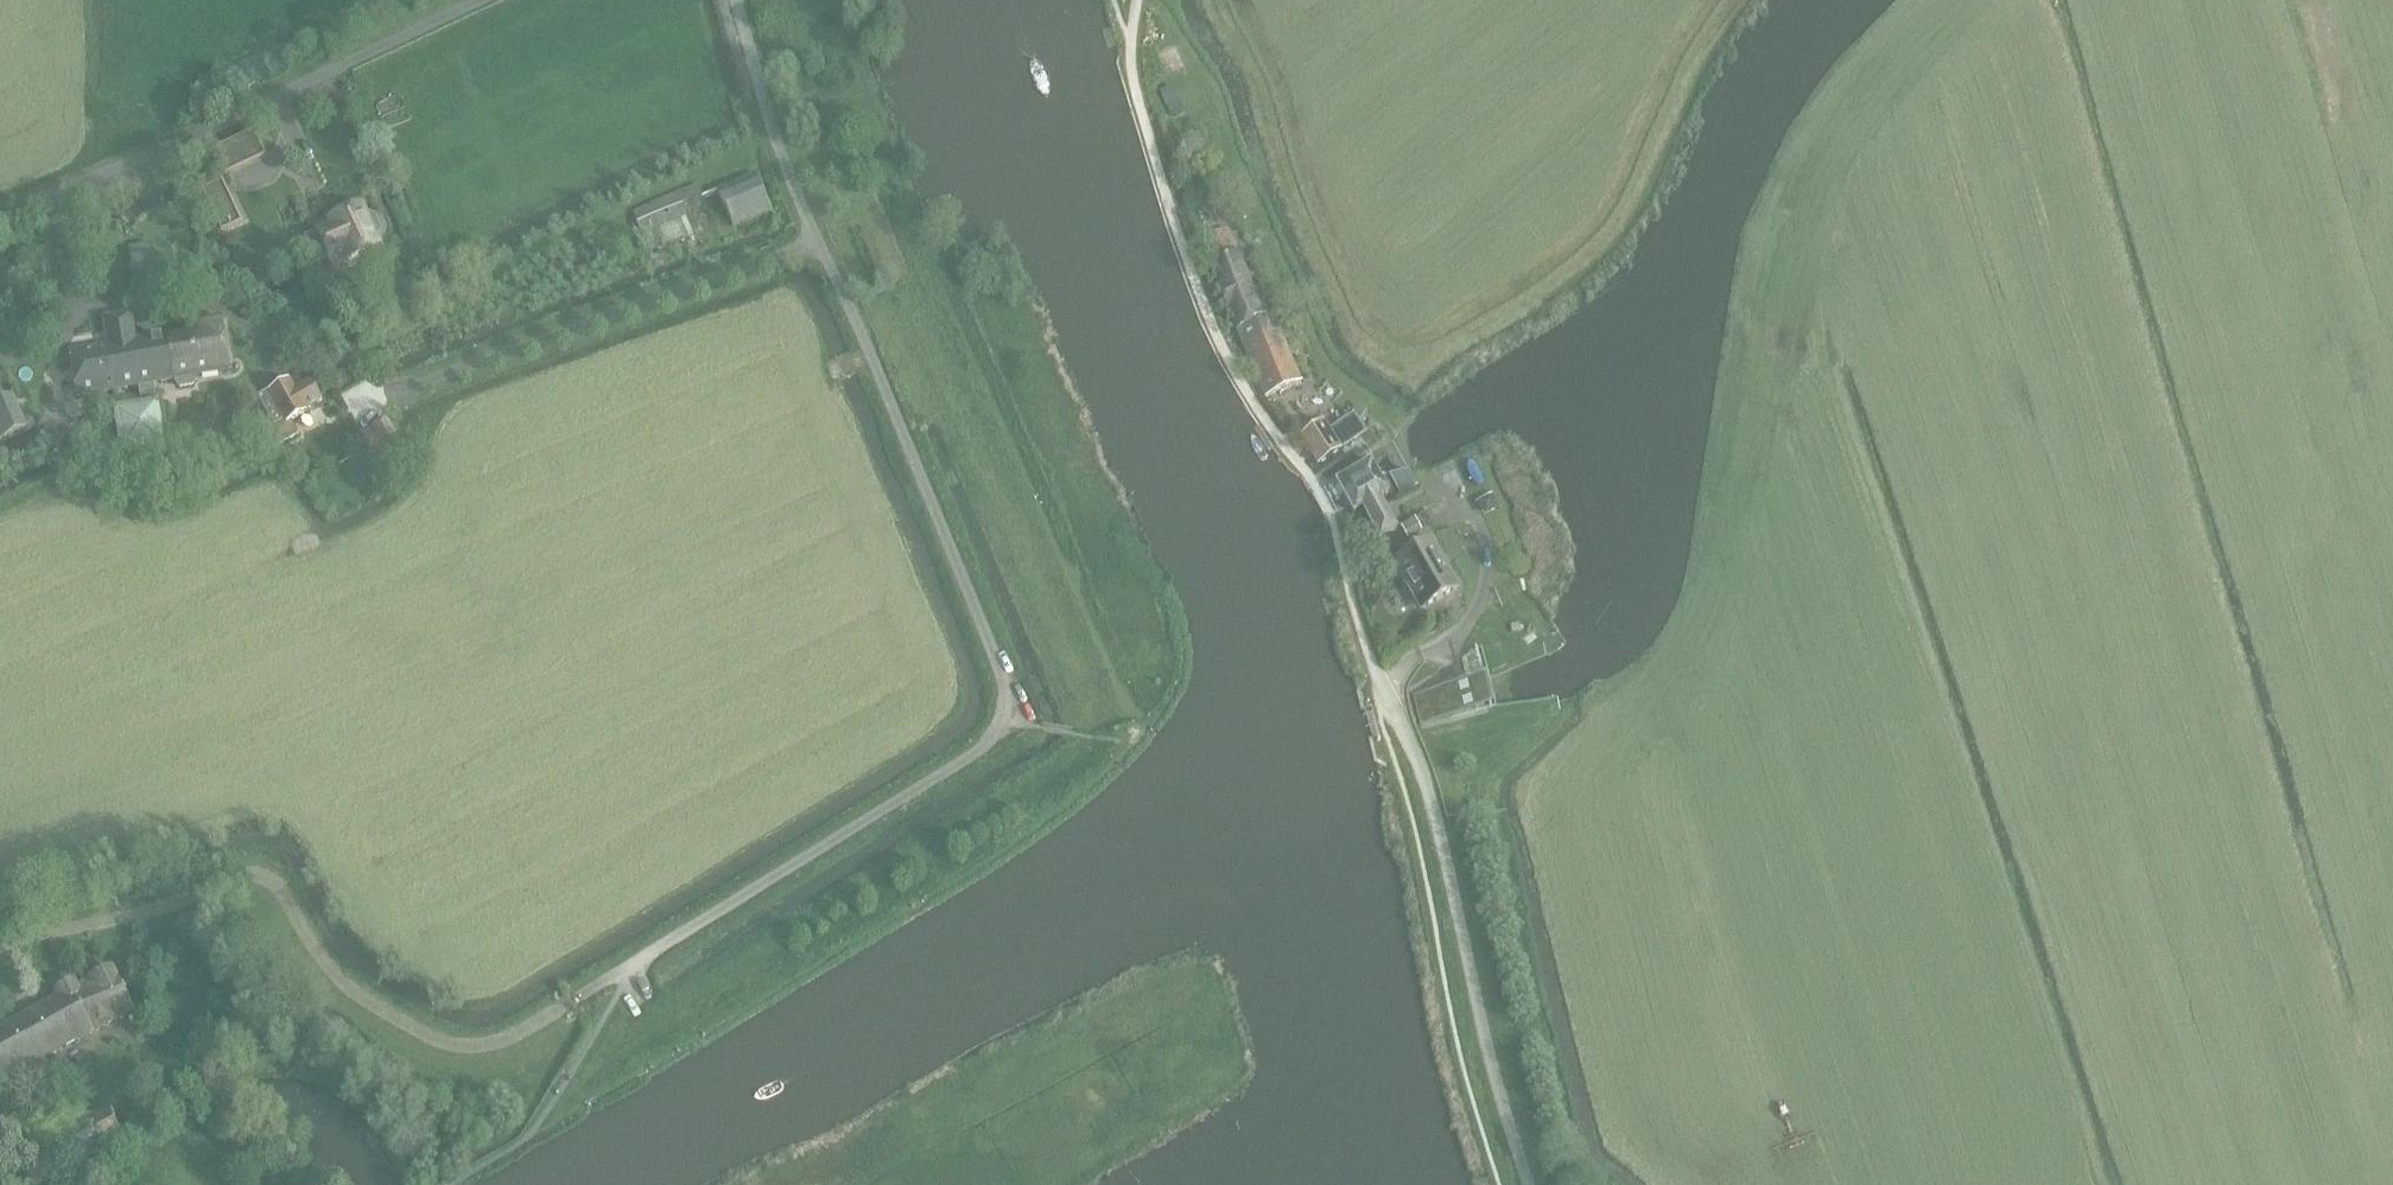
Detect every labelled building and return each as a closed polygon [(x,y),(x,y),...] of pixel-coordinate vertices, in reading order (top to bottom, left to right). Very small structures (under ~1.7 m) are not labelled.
[(234,144),(215,153),(226,179),(246,170),(234,144)] [(755,175),(704,196),(703,196),(698,184),(633,211),(642,234),(674,222),(687,216),(683,205),(702,197),(710,216),(724,210),(731,228),(770,212),(755,175)] [(264,182),(241,186),(243,200),(266,196),(264,182)] [(222,186),(203,195),(222,234),(241,225),(222,186)] [(365,218),(360,207),(330,220),(333,226),(317,232),(330,261),(345,254),(348,261),(378,247),(373,236),(377,234),(379,230),(373,218),(369,216),(365,218)] [(674,222),(642,234),(650,254),(696,238),(687,216),(674,222)] [(1263,398),(1298,383),(1278,333),(1271,335),(1230,229),(1198,242),(1263,398)] [(136,286),(159,282),(152,245),(130,249),(136,286)] [(187,333),(134,341),(130,315),(102,320),(108,346),(69,354),(76,398),(139,389),(142,407),(115,411),(123,455),(164,448),(154,386),(175,383),(175,386),(180,390),(194,388),(197,383),(196,379),(230,374),(220,319),(199,323),(199,320),(185,322),(187,333)] [(289,421),(306,412),(322,402),(311,381),(293,391),(287,380),(255,398),(269,423),(259,428),(272,450),(297,436),(289,421)] [(25,430),(11,397),(0,401),(0,440),(25,430)] [(1356,409),(1350,416),(1360,423),(1366,415),(1356,409)] [(1314,417),(1292,432),(1307,457),(1339,438),(1330,422),(1319,428),(1314,417)] [(376,435),(369,438),(375,449),(382,445),(387,456),(402,448),(387,420),(372,428),(376,435)] [(1377,539),(1394,530),(1377,500),(1386,495),(1368,463),(1334,482),(1352,514),(1360,509),(1377,539)] [(1490,498),(1478,504),(1485,515),(1496,509),(1490,498)] [(1413,521),(1400,528),(1407,541),(1420,534),(1413,521)] [(1429,542),(1395,560),(1422,609),(1456,590),(1429,542)] [(132,1012),(110,972),(75,989),(72,984),(54,994),(54,996),(50,998),(52,1001),(0,1029),(0,1078),(2,1081),(132,1012)] [(122,1138),(106,1110),(16,1157),(31,1184),(34,1184),(122,1138)]
